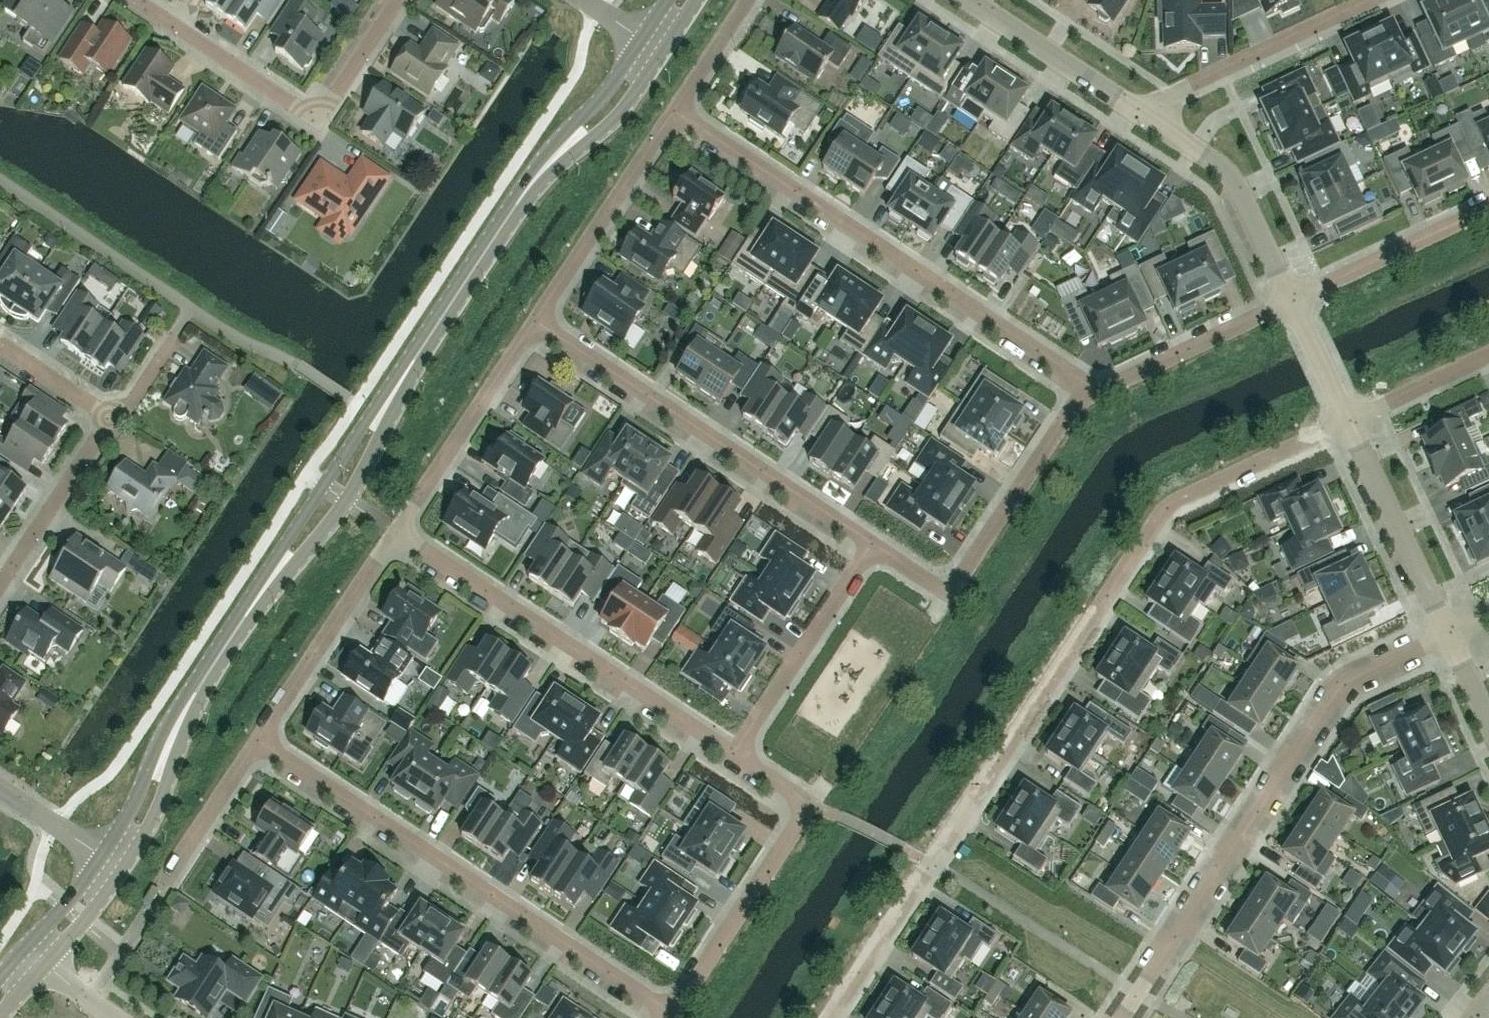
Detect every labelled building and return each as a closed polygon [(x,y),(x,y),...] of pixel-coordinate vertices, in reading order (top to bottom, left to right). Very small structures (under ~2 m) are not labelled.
[(3,12),(16,21),(16,22),(29,31),(21,43),(42,56),(69,15),(47,0),(11,0),(3,12)] [(108,7),(121,14),(128,2),(124,0),(112,0),(108,7)] [(204,6),(224,20),(237,0),(208,0),(204,6)] [(224,20),(244,33),(255,17),(265,24),(269,17),(281,0),(237,0),(224,20)] [(292,0),(270,34),(281,42),(274,53),(301,71),(303,67),(307,67),(311,61),(309,57),(321,39),(307,29),(316,16),(292,0)] [(512,0),(439,0),(434,7),(474,33),(476,31),(479,33),(483,32),(491,20),(497,24),(513,1),(512,0)] [(827,2),(817,19),(837,32),(847,16),(851,18),(863,0),(824,0),(827,2)] [(1097,18),(1104,23),(1108,21),(1111,23),(1126,0),(1090,0),(1086,6),(1097,14),(1097,18)] [(1232,9),(1252,0),(1232,0),(1232,9)] [(1279,9),(1282,15),(1296,8),(1292,0),(1257,0),(1265,16),(1279,9)] [(1445,0),(1442,0),(1436,3),(1434,0),(1433,0),(1419,6),(1431,32),(1419,38),(1433,68),(1455,58),(1450,49),(1465,42),(1445,0)] [(1465,42),(1480,35),(1484,44),(1488,42),(1488,5),(1478,10),(1474,0),(1445,0),(1465,42)] [(1223,35),(1222,8),(1197,9),(1197,3),(1172,4),(1157,4),(1158,23),(1163,22),(1164,49),(1198,48),(1198,36),(1223,35)] [(893,32),(876,58),(909,80),(939,36),(934,33),(937,28),(925,19),(921,24),(917,21),(905,39),(893,32)] [(1374,32),(1367,36),(1389,82),(1410,71),(1412,75),(1427,68),(1413,38),(1411,33),(1398,40),(1390,24),(1388,26),(1386,22),(1372,29),(1374,32)] [(94,36),(88,37),(78,30),(58,60),(78,73),(82,72),(88,63),(106,75),(129,41),(102,23),(94,36)] [(826,63),(836,70),(850,50),(828,35),(820,47),(792,28),(773,56),(813,83),(826,63)] [(408,45),(391,72),(428,96),(445,70),(442,68),(455,48),(432,32),(419,52),(408,45)] [(943,39),(939,36),(909,80),(942,102),(960,76),(948,68),(960,50),(956,47),(959,42),(946,34),(943,39)] [(1350,62),(1335,69),(1337,74),(1351,104),(1368,96),(1367,92),(1389,82),(1367,36),(1360,39),(1358,35),(1344,42),(1346,45),(1343,47),(1350,62)] [(172,69),(145,52),(122,87),(148,105),(150,103),(167,114),(182,91),(165,79),(172,69)] [(960,76),(942,102),(976,124),(981,116),(1005,80),(983,66),(979,72),(967,65),(960,76)] [(1272,133),(1321,110),(1303,71),(1265,89),(1271,101),(1260,106),(1262,111),(1258,113),(1265,127),(1269,125),(1272,133)] [(757,84),(751,92),(750,95),(746,93),(738,106),(741,108),(739,111),(750,118),(748,122),(761,130),(764,127),(779,137),(791,120),(806,130),(821,108),(799,93),(776,77),(767,91),(757,84)] [(1025,93),(1005,80),(981,116),(991,123),(986,131),(1006,145),(1024,119),(1013,112),(1025,93)] [(363,114),(370,118),(361,133),(381,147),(391,132),(404,141),(422,113),(382,86),(363,114)] [(234,110),(201,89),(180,121),(199,134),(192,144),(217,160),(236,132),(224,125),(234,110)] [(1050,156),(1072,124),(1068,121),(1070,118),(1055,109),(1053,112),(1050,110),(1041,124),(1037,124),(1028,118),(1008,148),(1031,163),(1039,149),(1050,156)] [(1321,110),(1272,133),(1276,141),(1272,142),(1278,154),(1282,153),(1283,156),(1294,150),(1300,163),(1316,156),(1319,163),(1347,149),(1344,143),(1338,146),(1321,110)] [(1488,124),(1482,111),(1471,117),(1468,111),(1453,118),(1457,125),(1470,153),(1483,146),(1488,159),(1488,123),(1488,124)] [(842,182),(864,148),(852,140),(857,134),(838,121),(825,142),(835,148),(822,169),(842,182)] [(905,139),(938,175),(948,166),(964,184),(979,170),(963,152),(953,162),(934,142),(939,137),(924,121),(905,139)] [(1072,124),(1050,156),(1061,164),(1053,177),(1075,192),(1096,160),(1095,160),(1094,162),(1085,156),(1085,152),(1094,139),(1090,136),(1093,133),(1078,123),(1076,127),(1072,124)] [(1471,156),(1470,153),(1457,125),(1430,138),(1435,150),(1434,154),(1425,158),(1441,193),(1446,191),(1448,195),(1462,188),(1460,184),(1465,182),(1456,163),(1471,156)] [(1380,136),(1376,128),(1366,133),(1371,143),(1378,140),(1380,136)] [(239,154),(230,168),(259,187),(284,182),(285,184),(286,184),(284,177),(300,154),(273,136),(270,140),(258,133),(243,156),(239,154)] [(864,148),(842,182),(862,195),(875,175),(885,181),(899,161),(880,149),(876,156),(864,148)] [(1347,149),(1319,163),(1322,169),(1299,180),(1302,194),(1307,207),(1351,186),(1344,171),(1355,166),(1347,149)] [(1441,193),(1425,158),(1413,164),(1406,149),(1382,161),(1397,193),(1406,188),(1411,190),(1417,204),(1422,202),(1424,206),(1438,199),(1436,195),(1441,193)] [(1096,160),(1075,192),(1069,201),(1087,213),(1093,212),(1100,200),(1112,208),(1139,168),(1129,162),(1129,157),(1122,152),(1118,154),(1116,153),(1104,171),(1094,164),(1097,160),(1096,160)] [(909,226),(930,194),(919,187),(928,173),(905,159),(886,188),(895,194),(896,198),(887,212),(889,213),(887,217),(898,224),(900,221),(909,226)] [(320,164),(296,201),(324,220),(323,224),(322,227),(323,231),(325,234),(328,237),(331,239),(335,239),(339,238),(342,236),(345,234),(360,212),(364,214),(387,179),(361,161),(347,182),(320,164)] [(1112,208),(1105,220),(1116,228),(1118,233),(1136,245),(1160,208),(1150,201),(1162,183),(1160,182),(1160,177),(1152,172),(1148,174),(1139,168),(1112,208)] [(698,182),(700,178),(689,171),(671,199),(683,207),(680,210),(679,209),(671,222),(693,237),(704,221),(707,223),(723,198),(698,182)] [(1351,186),(1307,207),(1314,219),(1322,229),(1346,218),(1353,234),(1381,220),(1373,204),(1361,209),(1351,186)] [(941,201),(930,194),(909,226),(917,232),(915,235),(926,242),(928,239),(931,241),(940,227),(944,226),(953,232),(971,204),(972,203),(950,188),(941,201)] [(971,204),(953,232),(951,235),(962,242),(954,256),(957,258),(954,261),(965,268),(967,265),(975,270),(999,234),(988,227),(993,219),(971,204)] [(660,224),(649,240),(636,231),(632,238),(628,236),(620,248),(623,250),(619,257),(658,282),(664,272),(672,270),(681,276),(698,249),(660,224)] [(763,287),(793,241),(784,236),(786,232),(775,225),(773,228),(771,227),(758,247),(746,240),(730,265),(763,287)] [(1010,241),(999,234),(975,270),(983,275),(981,279),(992,286),(994,283),(997,285),(1006,271),(1017,279),(1038,248),(1016,233),(1010,241)] [(1192,260),(1180,266),(1197,301),(1201,298),(1203,302),(1219,295),(1217,291),(1221,289),(1211,269),(1225,263),(1212,233),(1185,246),(1192,260)] [(37,273),(26,266),(27,263),(27,261),(25,259),(31,249),(13,237),(0,257),(0,265),(6,269),(0,278),(0,306),(2,309),(9,315),(37,273)] [(793,241),(763,287),(784,301),(779,308),(792,316),(794,312),(812,285),(801,277),(815,256),(813,255),(815,251),(804,244),(802,247),(793,241)] [(1197,301),(1180,266),(1168,271),(1162,257),(1137,268),(1150,296),(1163,290),(1173,312),(1177,310),(1178,314),(1194,306),(1192,303),(1197,301)] [(1111,287),(1100,292),(1122,339),(1135,333),(1134,330),(1143,326),(1131,300),(1145,294),(1132,267),(1107,279),(1111,287)] [(37,273),(9,315),(17,319),(26,320),(28,317),(37,323),(52,300),(62,306),(79,281),(61,269),(55,279),(52,278),(50,278),(48,280),(37,273)] [(812,285),(794,312),(817,327),(824,316),(835,323),(858,289),(854,287),(856,283),(842,273),(840,277),(836,274),(830,282),(819,275),(812,285)] [(602,283),(598,289),(581,314),(605,329),(603,332),(615,340),(617,337),(622,340),(642,309),(638,307),(647,294),(620,277),(612,289),(602,283)] [(1028,292),(1034,297),(1039,291),(1032,286),(1028,292)] [(858,289),(835,323),(846,330),(838,342),(861,356),(878,331),(866,323),(879,303),(876,301),(878,297),(863,288),(861,291),(858,289)] [(1122,339),(1100,292),(1087,299),(1083,290),(1058,302),(1071,328),(1084,322),(1096,348),(1108,342),(1109,345),(1122,339)] [(110,315),(97,307),(77,293),(52,330),(64,337),(59,344),(81,358),(105,321),(110,315)] [(878,331),(861,356),(883,371),(888,363),(898,361),(903,365),(927,329),(921,326),(924,322),(913,315),(911,319),(905,315),(896,328),(885,320),(881,326),(878,331)] [(105,321),(81,358),(102,373),(107,366),(118,374),(143,337),(122,323),(118,330),(105,321)] [(696,388),(716,358),(705,350),(713,338),(694,326),(681,346),(690,352),(676,375),(696,388)] [(927,329),(903,365),(908,368),(910,378),(905,385),(928,400),(947,370),(951,364),(940,357),(948,344),(942,340),(945,336),(934,329),(932,333),(927,329)] [(812,357),(828,359),(830,349),(814,347),(812,357)] [(174,409),(173,411),(172,415),(174,418),(177,420),(181,421),(184,419),(185,417),(196,423),(201,415),(209,421),(217,420),(221,413),(219,406),(211,400),(216,392),(212,389),(215,384),(216,384),(226,368),(203,353),(192,369),(193,369),(190,374),(185,371),(164,403),(174,409)] [(716,358),(696,388),(718,403),(733,380),(744,388),(757,368),(737,354),(729,366),(716,358)] [(742,392),(737,399),(748,407),(741,418),(763,432),(787,396),(786,396),(783,400),(773,393),(781,381),(759,366),(757,368),(744,388),(742,392)] [(960,404),(1006,435),(1011,427),(1014,430),(1021,419),(1018,416),(1021,412),(1001,399),(1008,388),(982,371),(960,404)] [(252,395),(267,406),(280,388),(265,378),(252,395)] [(572,431),(559,422),(571,404),(560,397),(563,393),(550,384),(547,388),(537,381),(524,400),(527,401),(521,409),(529,415),(521,427),(559,452),(572,431)] [(21,399),(9,418),(19,425),(53,448),(66,428),(59,423),(66,414),(28,389),(21,399)] [(787,396),(763,432),(785,447),(792,436),(804,443),(808,436),(811,433),(825,410),(803,395),(798,403),(787,396)] [(1429,466),(1469,447),(1463,433),(1471,429),(1466,421),(1481,414),(1475,400),(1436,419),(1440,428),(1439,432),(1422,440),(1427,451),(1423,453),(1429,466)] [(1006,435),(960,404),(938,438),(964,455),(972,444),(991,457),(994,453),(997,455),(1004,444),(1001,442),(1006,435)] [(827,408),(825,410),(811,433),(820,439),(820,443),(808,462),(830,476),(855,438),(843,430),(848,422),(827,408)] [(910,450),(918,429),(904,423),(895,444),(910,450)] [(19,425),(7,444),(0,440),(0,456),(26,473),(33,463),(40,468),(53,448),(19,425)] [(608,435),(600,447),(581,476),(599,488),(606,478),(613,476),(622,482),(646,446),(638,441),(640,437),(629,430),(627,433),(625,432),(618,442),(608,435)] [(482,464),(507,480),(499,492),(523,507),(531,494),(523,489),(542,462),(520,447),(522,443),(509,435),(507,439),(502,436),(493,450),(492,450),(482,464)] [(867,446),(855,438),(830,476),(851,491),(864,472),(868,471),(877,477),(893,452),(872,438),(867,446)] [(924,486),(957,508),(959,505),(963,507),(973,493),(969,490),(972,486),(958,477),(957,472),(962,464),(930,442),(915,464),(927,472),(929,479),(924,486)] [(1469,447),(1429,466),(1435,478),(1439,477),(1444,487),(1461,479),(1465,481),(1470,490),(1488,481),(1488,469),(1483,457),(1480,458),(1473,445),(1469,447)] [(646,446),(622,482),(619,486),(636,497),(629,508),(648,520),(666,491),(655,484),(669,462),(646,446)] [(11,511),(24,491),(4,478),(10,468),(0,461),(0,504),(11,511)] [(124,463),(106,490),(126,503),(127,511),(136,510),(149,518),(157,505),(174,480),(152,465),(145,476),(124,463)] [(175,483),(195,497),(205,482),(185,468),(175,483)] [(675,486),(668,496),(651,522),(670,535),(680,521),(692,529),(716,492),(694,478),(685,493),(675,486)] [(1293,481),(1256,498),(1268,524),(1283,518),(1289,529),(1329,510),(1325,502),(1329,500),(1323,488),(1320,490),(1318,487),(1304,493),(1298,479),(1293,481)] [(957,508),(924,486),(919,493),(912,494),(900,487),(886,509),(918,530),(924,522),(929,521),(943,530),(946,526),(949,528),(959,514),(955,511),(957,508)] [(1488,530),(1488,486),(1473,493),(1479,506),(1454,518),(1455,521),(1453,525),(1457,533),(1461,534),(1465,542),(1488,530)] [(464,491),(443,523),(469,540),(483,550),(487,545),(493,534),(514,547),(527,528),(530,530),(536,521),(497,495),(488,508),(464,491)] [(738,507),(716,492),(692,529),(704,537),(695,551),(714,564),(740,525),(730,518),(738,507)] [(11,511),(0,504),(0,527),(11,511)] [(1295,544),(1281,551),(1291,572),(1323,558),(1332,553),(1326,541),(1340,534),(1339,530),(1342,529),(1337,517),(1333,519),(1329,510),(1289,529),(1295,544)] [(747,512),(740,523),(753,532),(760,522),(747,512)] [(543,526),(526,552),(522,557),(536,566),(527,579),(549,593),(578,549),(543,526)] [(1465,542),(1469,550),(1466,553),(1470,561),(1475,562),(1476,565),(1488,559),(1488,530),(1465,542)] [(773,535),(759,558),(769,564),(761,575),(797,599),(799,595),(803,598),(812,583),(809,581),(811,577),(799,568),(806,557),(803,555),(773,535)] [(97,584),(109,592),(124,569),(75,537),(60,559),(62,561),(50,579),(85,603),(97,584)] [(578,549),(549,593),(571,607),(579,594),(593,604),(597,599),(599,595),(613,572),(578,549)] [(1325,605),(1372,583),(1366,571),(1363,573),(1357,561),(1341,568),(1335,556),(1295,575),(1304,595),(1317,589),(1325,605)] [(1165,567),(1157,578),(1194,603),(1198,605),(1202,608),(1215,589),(1222,593),(1231,580),(1206,564),(1198,576),(1173,559),(1167,568),(1165,567)] [(616,567),(613,572),(599,595),(612,603),(599,622),(610,628),(608,632),(619,639),(645,600),(634,593),(640,583),(616,567)] [(137,589),(145,578),(135,571),(127,582),(137,589)] [(744,579),(729,602),(759,621),(762,624),(770,612),(783,621),(785,617),(789,619),(798,604),(795,602),(797,599),(761,575),(754,586),(744,579)] [(659,589),(672,600),(682,589),(668,577),(659,589)] [(1194,603),(1157,578),(1149,590),(1152,592),(1146,601),(1171,617),(1163,629),(1188,646),(1201,626),(1189,618),(1198,605),(1194,603)] [(1372,583),(1325,605),(1332,620),(1330,625),(1320,629),(1328,646),(1364,629),(1359,619),(1379,609),(1374,597),(1377,595),(1372,583)] [(400,588),(385,610),(382,616),(392,622),(383,636),(406,650),(424,662),(436,643),(424,635),(438,613),(419,600),(421,597),(407,588),(404,591),(400,588)] [(655,606),(645,600),(619,639),(631,647),(633,644),(643,651),(652,637),(656,636),(664,641),(684,612),(661,597),(655,606)] [(716,651),(748,672),(751,668),(754,670),(764,655),(761,653),(763,650),(740,635),(748,624),(725,609),(710,631),(723,640),(716,651)] [(25,611),(5,642),(25,655),(27,651),(42,661),(51,647),(56,646),(67,653),(81,631),(58,616),(50,610),(42,622),(25,611)] [(678,627),(671,637),(680,643),(687,632),(678,627)] [(1265,650),(1253,669),(1283,689),(1296,669),(1278,658),(1285,647),(1264,633),(1257,644),(1265,650)] [(1107,654),(1148,681),(1156,669),(1168,676),(1181,656),(1156,640),(1148,652),(1123,635),(1117,645),(1114,643),(1107,654)] [(381,640),(369,657),(359,651),(354,658),(350,655),(342,668),(346,670),(341,677),(381,704),(411,660),(381,640)] [(466,649),(464,651),(445,681),(466,695),(472,686),(479,685),(486,689),(507,656),(485,642),(476,656),(466,649)] [(1211,656),(1218,661),(1225,651),(1217,646),(1211,656)] [(748,672),(716,651),(712,657),(704,658),(696,653),(681,675),(714,697),(721,685),(734,694),(736,691),(739,693),(749,678),(746,676),(748,672)] [(1148,681),(1107,654),(1099,666),(1102,668),(1096,677),(1121,693),(1113,705),(1138,722),(1151,702),(1139,694),(1148,681)] [(529,671),(507,656),(486,689),(492,693),(494,701),(488,709),(510,724),(531,692),(520,685),(529,671)] [(1,736),(17,710),(10,705),(24,684),(2,669),(0,672),(0,735),(1,736)] [(1283,689),(1253,669),(1240,688),(1271,708),(1283,689)] [(1271,708),(1240,688),(1228,707),(1219,701),(1211,713),(1232,727),(1239,716),(1258,728),(1271,708)] [(554,738),(575,706),(571,703),(573,700),(559,690),(556,694),(553,691),(544,705),(540,706),(531,700),(511,730),(534,745),(540,736),(547,734),(554,738)] [(342,698),(335,709),(336,710),(332,715),(321,708),(305,732),(315,738),(313,742),(326,750),(328,747),(342,756),(346,748),(352,752),(358,743),(367,749),(384,725),(342,698)] [(1399,706),(1369,720),(1382,748),(1395,742),(1400,752),(1435,736),(1433,732),(1437,730),(1429,714),(1426,716),(1424,712),(1410,719),(1403,704),(1399,706)] [(575,706),(554,738),(560,742),(561,750),(556,759),(578,774),(598,744),(589,738),(588,734),(597,720),(593,718),(596,715),(581,705),(579,709),(575,706)] [(390,724),(405,734),(413,722),(398,711),(390,724)] [(1064,719),(1057,731),(1094,755),(1106,735),(1122,746),(1130,733),(1106,716),(1098,728),(1073,711),(1067,721),(1064,719)] [(1196,754),(1227,774),(1240,754),(1222,742),(1229,732),(1208,718),(1200,729),(1209,735),(1196,754)] [(1094,755),(1057,731),(1049,742),(1051,744),(1046,753),(1071,770),(1063,781),(1088,798),(1096,785),(1081,774),(1094,755)] [(389,762),(386,766),(398,774),(390,785),(394,788),(392,792),(407,801),(409,798),(412,800),(435,766),(428,762),(427,754),(431,747),(409,732),(389,762)] [(1405,762),(1392,768),(1405,796),(1434,783),(1438,780),(1432,766),(1446,759),(1444,755),(1448,753),(1440,737),(1437,739),(1435,736),(1400,752),(1405,762)] [(624,785),(645,752),(623,738),(611,756),(600,749),(582,775),(605,789),(613,777),(624,785)] [(1155,740),(1148,750),(1156,755),(1163,745),(1155,740)] [(645,752),(624,785),(635,792),(627,804),(650,819),(671,788),(659,779),(667,767),(664,765),(666,762),(655,754),(653,758),(645,752)] [(1196,754),(1184,773),(1215,793),(1227,774),(1196,754)] [(435,766),(412,800),(416,802),(413,805),(428,815),(430,812),(434,814),(442,803),(453,810),(456,806),(476,776),(453,761),(449,768),(441,770),(435,766)] [(1135,769),(1128,780),(1149,794),(1156,783),(1135,769)] [(1215,793),(1184,773),(1171,793),(1202,813),(1215,793)] [(1149,794),(1128,780),(1121,791),(1142,804),(1149,794)] [(1007,807),(1048,834),(1056,821),(1067,829),(1081,809),(1056,792),(1048,804),(1023,787),(1017,797),(1014,795),(1007,807)] [(682,825),(690,830),(728,855),(731,850),(734,853),(743,839),(740,837),(742,833),(718,817),(728,802),(706,788),(682,825)] [(480,850),(501,818),(489,810),(495,801),(477,789),(464,809),(474,816),(460,836),(480,850)] [(1441,843),(1481,824),(1469,799),(1449,808),(1443,794),(1412,808),(1424,835),(1435,830),(1441,843)] [(1320,796),(1307,815),(1338,835),(1350,816),(1359,822),(1366,811),(1345,797),(1338,807),(1320,796)] [(255,829),(266,837),(262,842),(260,841),(251,854),(287,878),(301,857),(296,854),(311,831),(271,804),(265,814),(262,814),(255,824),(256,827),(255,829)] [(501,818),(480,850),(500,863),(507,852),(517,859),(524,849),(539,825),(521,813),(509,805),(501,818)] [(1048,834),(1007,807),(999,818),(1001,820),(995,829),(1021,846),(1013,858),(1038,874),(1046,861),(1035,853),(1048,834)] [(1144,834),(1174,854),(1187,834),(1157,814),(1144,834)] [(1338,835),(1307,815),(1295,834),(1325,854),(1338,835)] [(552,822),(535,848),(528,859),(539,866),(529,880),(551,895),(575,859),(563,851),(572,836),(552,822)] [(1101,833),(1108,838),(1115,828),(1107,823),(1101,833)] [(1441,843),(1435,846),(1441,860),(1434,864),(1439,874),(1454,886),(1479,874),(1472,860),(1488,852),(1488,840),(1481,824),(1441,843)] [(728,855),(690,830),(682,842),(674,837),(660,858),(682,872),(689,861),(714,877),(716,873),(719,875),(728,862),(725,860),(728,855)] [(1108,838),(1101,833),(1094,843),(1102,848),(1108,838)] [(1174,854),(1144,834),(1131,853),(1162,873),(1174,854)] [(1325,854),(1295,834),(1282,854),(1300,866),(1293,877),(1314,891),(1321,879),(1312,873),(1325,854)] [(575,859),(551,895),(573,909),(582,894),(592,901),(616,865),(597,852),(587,867),(575,859)] [(1131,853),(1119,872),(1149,892),(1162,873),(1131,853)] [(1371,857),(1364,867),(1373,873),(1379,863),(1371,857)] [(328,874),(311,899),(344,921),(374,875),(352,861),(341,878),(330,871),(328,874)] [(644,905),(680,928),(682,925),(685,927),(695,913),(692,911),(694,907),(677,896),(677,891),(683,883),(653,863),(638,885),(646,890),(648,900),(644,905)] [(266,869),(257,882),(232,866),(230,870),(228,869),(215,889),(216,890),(213,894),(218,897),(216,900),(227,908),(229,905),(234,908),(232,911),(244,919),(246,916),(250,918),(258,907),(271,916),(282,900),(288,904),(298,890),(266,869)] [(1149,892),(1119,872),(1106,891),(1097,885),(1090,897),(1111,911),(1118,900),(1136,912),(1149,892)] [(374,875),(344,921),(378,943),(394,918),(396,915),(385,907),(396,890),(374,875)] [(1264,880),(1251,900),(1281,920),(1294,901),(1303,907),(1310,896),(1289,882),(1282,892),(1264,880)] [(1471,915),(1463,908),(1436,887),(1411,919),(1422,927),(1458,956),(1461,952),(1464,954),(1476,940),(1473,938),(1475,935),(1462,926),(1471,915)] [(1482,901),(1473,911),(1486,921),(1488,917),(1488,893),(1482,901)] [(1312,904),(1320,916),(1330,910),(1322,897),(1312,904)] [(1251,900),(1239,919),(1269,939),(1281,920),(1251,900)] [(394,918),(378,943),(377,943),(400,958),(409,945),(419,952),(441,920),(434,915),(436,912),(425,904),(423,908),(419,905),(406,925),(394,918)] [(680,928),(644,905),(641,910),(631,912),(624,907),(609,929),(638,949),(644,940),(648,939),(665,950),(668,946),(671,949),(681,934),(678,932),(680,928)] [(930,922),(922,934),(959,958),(963,961),(967,964),(980,944),(988,949),(996,936),(971,920),(963,931),(938,915),(932,924),(930,922)] [(1269,939),(1239,919),(1226,939),(1243,951),(1236,961),(1257,976),(1265,964),(1256,958),(1269,939)] [(441,920),(419,952),(430,959),(422,972),(444,987),(461,962),(450,954),(463,934),(459,932),(461,928),(450,921),(448,924),(441,920)] [(1458,956),(1422,927),(1414,937),(1403,929),(1387,950),(1422,978),(1430,967),(1442,976),(1444,974),(1448,976),(1459,962),(1456,959),(1458,956)] [(959,958),(922,934),(914,946),(917,947),(911,956),(936,973),(928,985),(953,1001),(962,988),(950,981),(963,961),(959,958)] [(444,987),(439,995),(450,1003),(456,993),(468,1001),(475,989),(486,996),(508,964),(486,949),(474,968),(462,960),(461,962),(444,987)] [(1309,952),(1303,962),(1311,967),(1318,958),(1309,952)] [(1416,980),(1383,954),(1367,975),(1378,984),(1379,992),(1374,999),(1399,1017),(1415,1017),(1421,1010),(1419,1006),(1422,1002),(1413,995),(1421,984),(1416,980)] [(202,960),(196,969),(187,963),(180,965),(172,977),(173,985),(182,990),(176,1000),(203,1017),(204,1017),(222,991),(227,990),(244,1001),(258,980),(238,966),(235,972),(221,962),(216,970),(202,960)] [(508,964),(486,996),(497,1003),(490,1015),(494,1017),(520,1017),(529,1004),(517,996),(529,978),(508,964)] [(982,1001),(990,1006),(1003,986),(996,981),(982,1001)] [(876,1003),(898,1017),(942,1017),(950,1006),(925,989),(918,1001),(893,984),(887,993),(884,992),(876,1003)] [(290,1017),(287,1009),(291,1000),(267,989),(254,1017),(293,1017),(290,1017)] [(1029,1017),(1066,1017),(1068,1015),(1038,995),(1024,1015),(1029,1017)] [(1374,999),(1369,1005),(1361,1006),(1349,997),(1333,1017),(1399,1017),(1374,999)] [(562,1000),(550,1017),(589,1017),(562,1000)] [(876,1003),(868,1015),(871,1017),(870,1017),(898,1017),(876,1003)]
